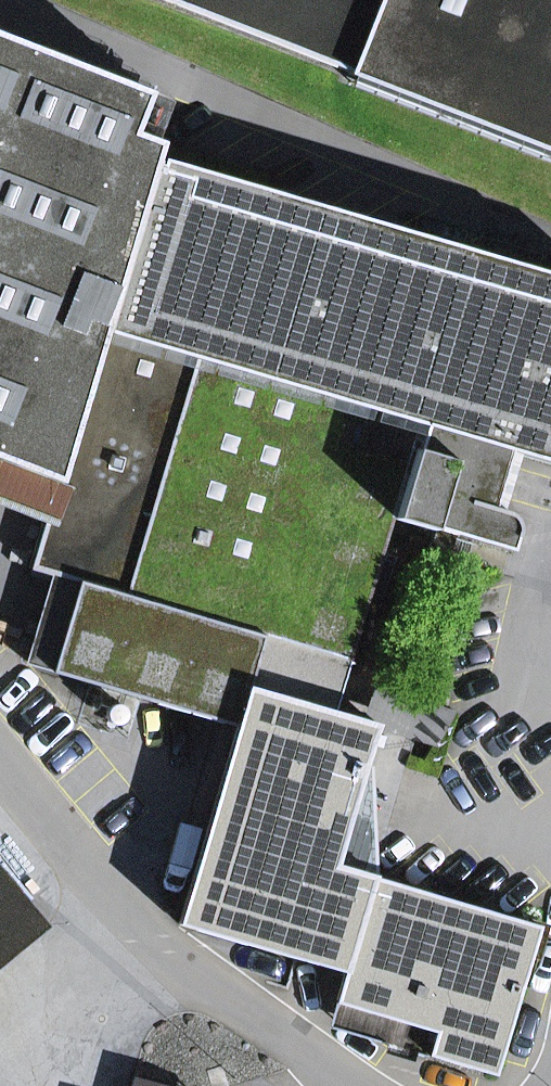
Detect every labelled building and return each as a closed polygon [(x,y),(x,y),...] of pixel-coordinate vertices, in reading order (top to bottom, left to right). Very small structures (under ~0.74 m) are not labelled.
[(550,153),(550,0),(163,0),(550,153)] [(8,462),(120,81),(0,34),(0,459),(8,462)] [(344,677),(392,519),(433,528),(510,269),(155,165),(162,143),(134,132),(149,92),(120,81),(8,462),(58,481),(33,567),(54,573),(25,662),(142,698),(166,621),(344,677)] [(510,269),(433,528),(510,551),(517,530),(515,520),(509,513),(505,512),(492,508),(508,451),(522,455),(550,464),(550,281),(510,269)] [(492,508),(505,512),(522,455),(508,451),(492,508)] [(360,723),(333,716),(344,677),(166,621),(142,698),(236,727),(178,925),(344,973),(337,1001),(436,1030),(428,1056),(493,1075),(537,927),(376,880),(367,877),(367,860),(366,849),(366,828),(344,829),(363,767),(374,727),(360,723)] [(374,727),(431,743),(449,712),(370,687),(360,723),(374,727)] [(367,877),(376,880),(371,766),(363,767),(344,829),(366,828),(366,849),(367,860),(367,877)] [(45,927),(0,872),(0,964),(45,927)] [(420,1053),(428,1056),(436,1030),(337,1001),(329,1027),(388,1044),(385,1052),(417,1062),(420,1053)]
